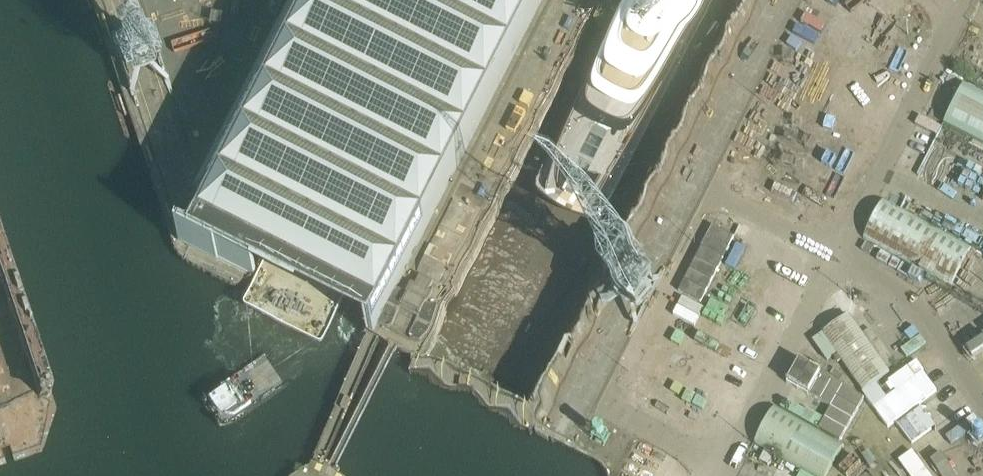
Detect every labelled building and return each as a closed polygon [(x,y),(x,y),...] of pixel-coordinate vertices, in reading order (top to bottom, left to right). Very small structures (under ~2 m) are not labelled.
[(374,333),(543,0),(288,0),(192,187),(216,199),(194,242),(374,333)] [(964,86),(944,126),(982,145),(982,96),(964,86)] [(973,248),(885,200),(863,239),(951,287),(973,248)] [(734,238),(712,227),(680,293),(702,304),(734,238)] [(41,455),(62,415),(0,229),(0,469),(41,455)] [(563,316),(586,268),(510,230),(487,278),(563,316)] [(402,306),(421,316),(427,305),(428,305),(434,295),(429,293),(434,283),(420,277),(416,286),(412,284),(406,294),(407,295),(402,306)] [(837,355),(864,393),(890,374),(849,317),(813,342),(828,362),(837,355)] [(819,430),(840,442),(864,399),(800,363),(788,384),(831,409),(819,430)] [(896,393),(874,409),(889,429),(937,393),(922,373),(915,379),(908,369),(889,383),(896,393)] [(754,445),(809,475),(827,475),(845,445),(776,407),(754,445)] [(902,424),(914,441),(936,424),(923,408),(902,424)] [(344,474),(334,467),(322,463),(310,464),(298,469),(291,475),(345,475),(344,474)]
